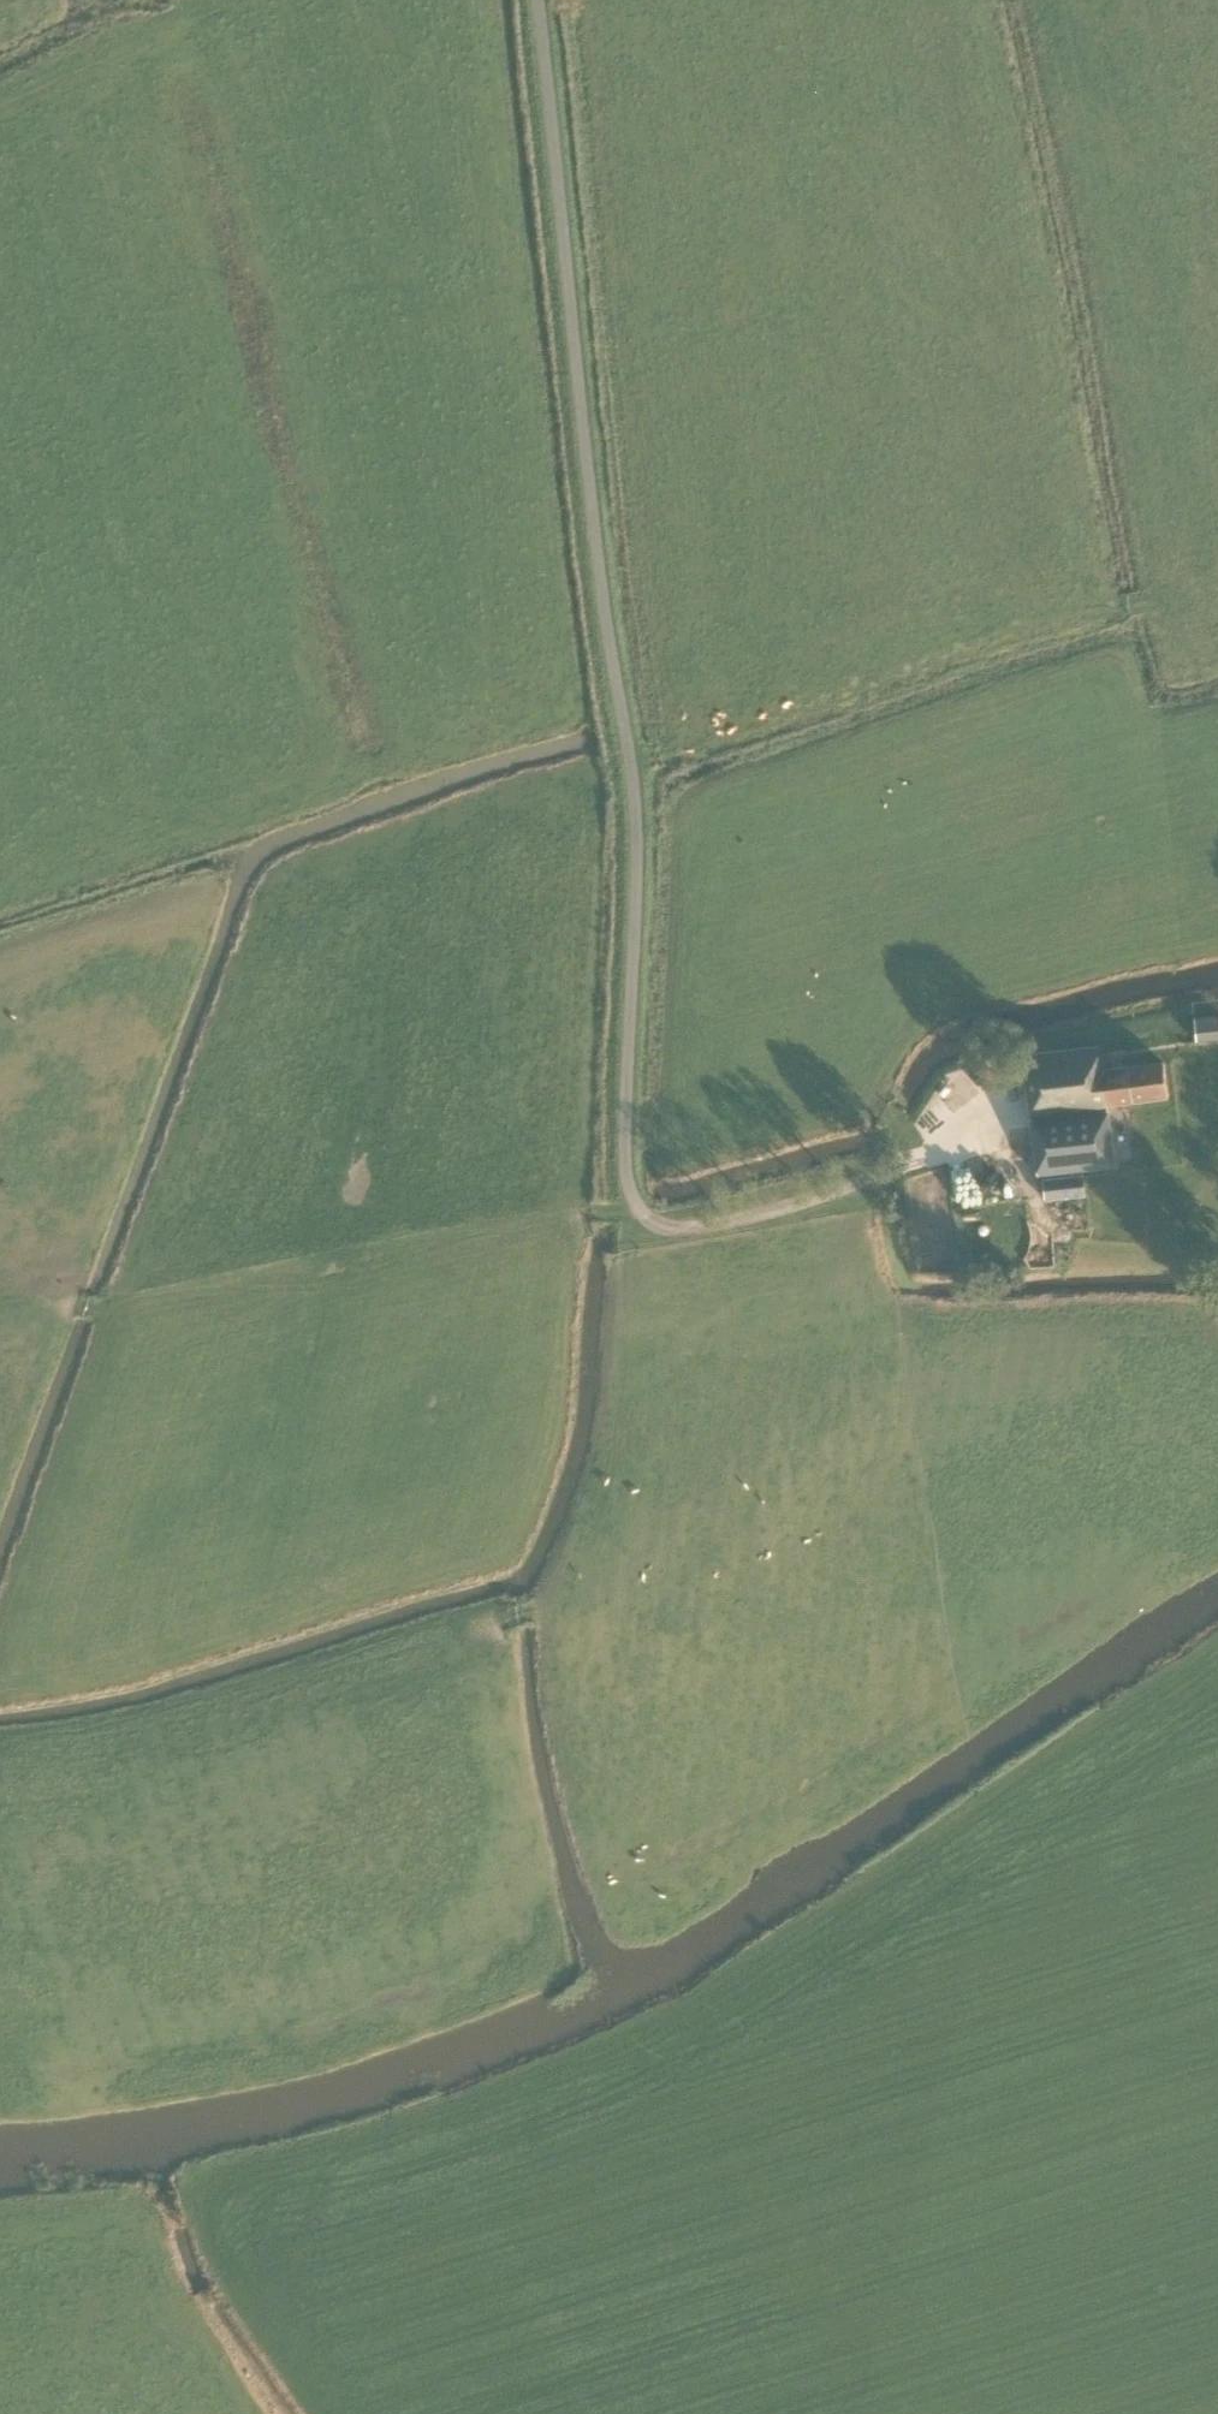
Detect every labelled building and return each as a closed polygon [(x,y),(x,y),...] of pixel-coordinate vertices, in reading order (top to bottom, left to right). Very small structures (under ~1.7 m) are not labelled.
[(1197,1040),(1217,1037),(1217,1014),(1194,1017),(1197,1040)] [(1102,1060),(1100,1044),(1025,1051),(1037,1172),(1115,1164),(1108,1103),(1132,1101),(1132,1099),(1167,1096),(1163,1062),(1114,1067),(1113,1059),(1102,1060)] [(1085,1196),(1083,1175),(1043,1179),(1045,1200),(1085,1196)]
